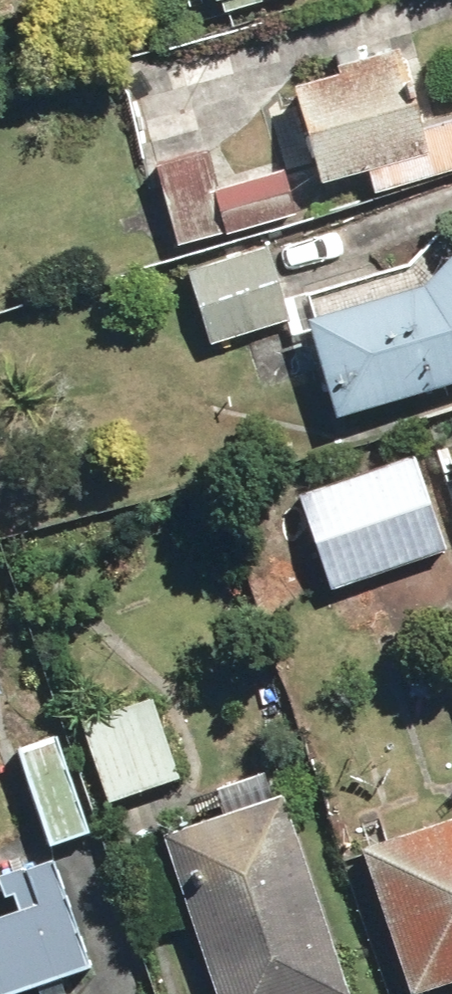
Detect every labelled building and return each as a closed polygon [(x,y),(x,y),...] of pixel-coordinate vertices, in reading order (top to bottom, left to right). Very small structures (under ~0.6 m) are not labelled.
[(204,13),(244,0),(199,0),(204,13)] [(264,9),(293,0),(261,0),(264,9)] [(300,177),(305,194),(358,178),(366,204),(451,179),(451,117),(413,128),(395,66),(278,100),(300,177)] [(201,152),(145,168),(170,255),(293,220),(283,186),(216,205),(201,152)] [(180,283),(199,352),(285,329),(289,344),(298,341),(322,426),(451,390),(451,250),(278,307),(261,256),(180,283)] [(410,460),(294,504),(329,595),(446,554),(410,460)] [(136,715),(77,760),(118,814),(177,769),(136,715)] [(62,745),(6,763),(37,857),(92,838),(62,745)] [(151,848),(198,993),(334,993),(288,851),(247,815),(151,848)] [(364,854),(413,993),(419,993),(451,983),(451,824),(364,854)] [(52,869),(3,887),(11,911),(0,915),(0,993),(39,993),(90,976),(52,869)]
